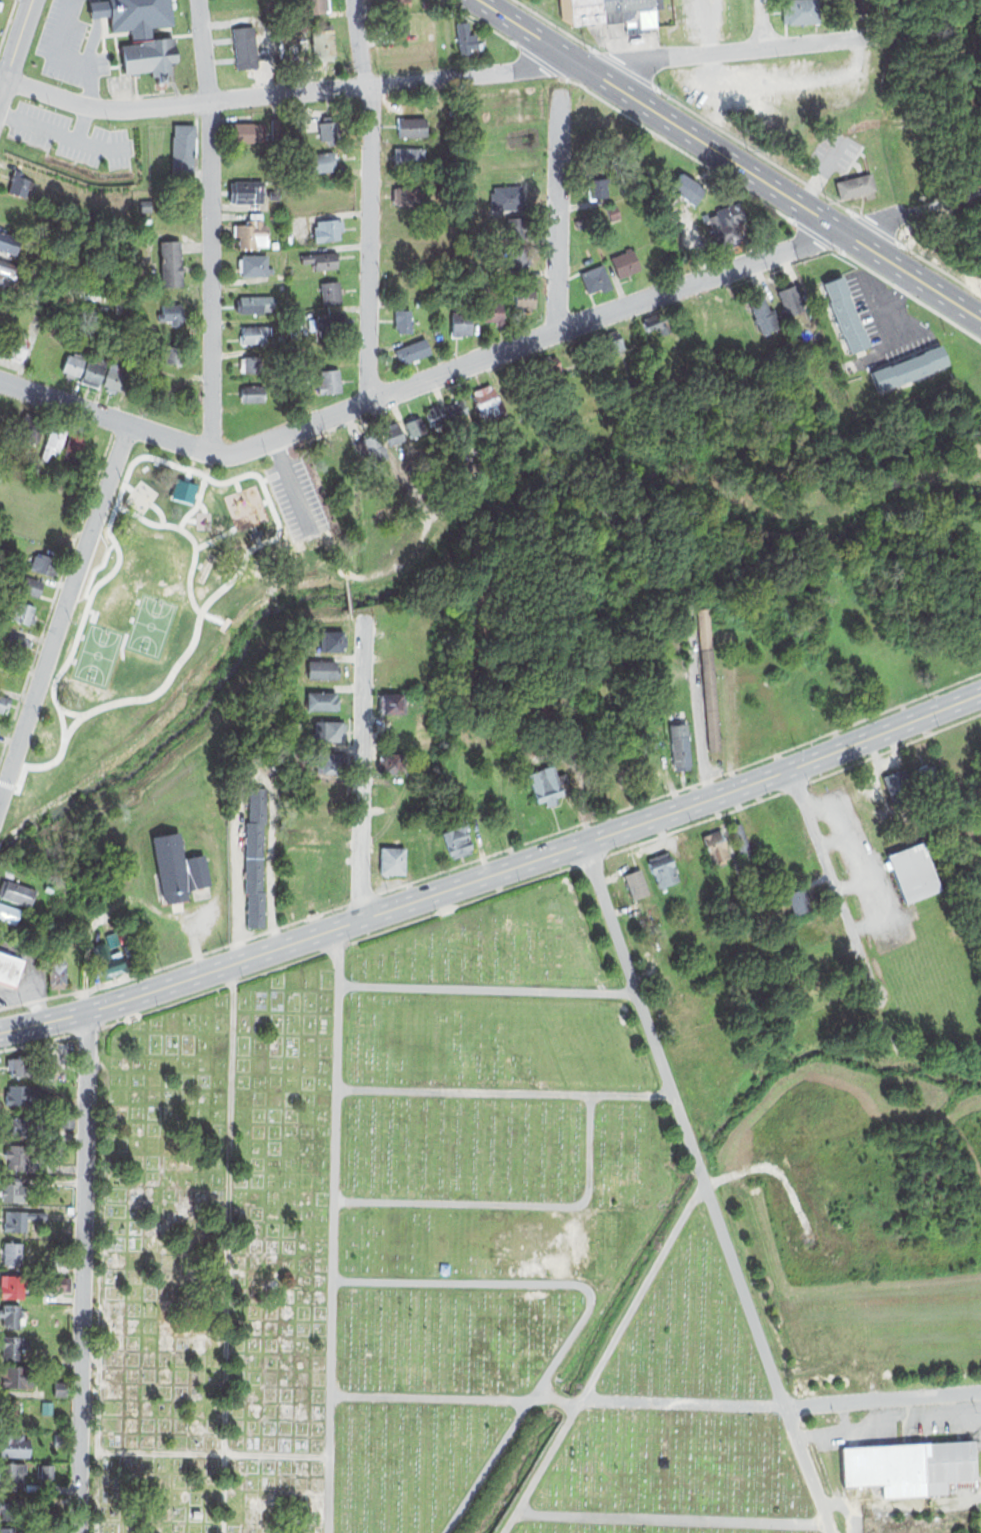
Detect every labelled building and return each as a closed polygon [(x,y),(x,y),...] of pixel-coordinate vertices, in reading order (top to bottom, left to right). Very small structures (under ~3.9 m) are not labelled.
[(300,16),(327,12),(325,0),(306,0),(307,5),(298,6),(300,16)] [(384,8),(412,4),(412,0),(383,0),(384,8)] [(560,17),(571,25),(569,0),(559,0),(560,17)] [(571,25),(569,0),(604,0),(606,21),(571,25)] [(606,21),(604,0),(655,0),(655,1),(660,1),(660,8),(655,9),(655,25),(648,25),(649,30),(624,32),(622,21),(606,21)] [(784,26),(782,0),(824,0),(826,23),(784,26)] [(408,34),(408,14),(388,14),(388,34),(408,34)] [(453,23),(458,55),(469,53),(469,48),(476,46),(475,35),(469,35),(466,21),(453,23)] [(232,27),(254,24),(258,68),(236,70),(232,27)] [(311,31),(334,28),(337,57),(314,60),(311,31)] [(117,45),(120,73),(149,70),(150,77),(170,75),(168,63),(177,62),(174,36),(141,39),(141,43),(117,45)] [(272,116),(281,116),(282,137),(273,137),(272,116)] [(396,117),(397,137),(429,136),(428,116),(396,117)] [(318,121),(321,141),(338,138),(336,119),(318,121)] [(228,122),(229,144),(268,142),(266,120),(228,122)] [(172,122),(195,123),(193,185),(170,185),(172,122)] [(867,135),(876,136),(875,133),(881,135),(883,145),(878,147),(878,150),(871,151),(867,135)] [(394,146),(393,166),(424,166),(425,147),(394,146)] [(306,154),(309,173),(338,169),(335,151),(306,154)] [(587,196),(609,194),(606,165),(584,167),(587,196)] [(6,189),(13,167),(21,170),(20,175),(30,178),(24,195),(6,189)] [(661,185),(671,168),(704,187),(694,204),(661,185)] [(835,180),(840,197),(872,188),(867,170),(835,180)] [(229,180),(229,201),(263,200),(263,180),(229,180)] [(489,188),(491,208),(525,205),(523,185),(489,188)] [(266,198),(280,197),(279,186),(266,187),(266,198)] [(393,186),(392,206),(427,206),(428,187),(393,186)] [(138,196),(138,211),(154,211),(154,195),(138,196)] [(699,213),(741,200),(752,237),(717,248),(708,220),(701,222),(699,213)] [(604,207),(608,219),(624,213),(620,201),(604,207)] [(249,211),(249,221),(233,222),(233,235),(239,235),(239,247),(269,247),(268,221),(262,222),(261,211),(249,211)] [(312,219),(314,242),(340,239),(339,230),(344,229),(342,215),(312,219)] [(524,216),(527,237),(500,241),(497,220),(524,216)] [(15,255),(21,237),(0,229),(0,250),(15,255)] [(286,243),(293,243),(292,231),(285,232),(286,243)] [(158,239),(181,238),(181,284),(159,285),(158,239)] [(272,239),(272,247),(279,247),(280,239),(272,239)] [(328,245),(328,251),(300,255),(301,264),(314,262),(314,270),(339,267),(338,254),(343,251),(343,243),(328,245)] [(610,257),(618,277),(639,269),(630,245),(624,248),(625,251),(610,257)] [(583,248),(589,246),(592,255),(587,257),(583,248)] [(391,248),(391,270),(427,269),(427,247),(391,248)] [(501,249),(528,247),(529,267),(502,269),(501,249)] [(239,254),(240,276),(270,275),(269,253),(239,254)] [(289,265),(295,263),(294,257),(287,258),(289,265)] [(15,288),(22,264),(0,258),(0,284),(15,288)] [(579,271),(588,296),(613,287),(604,262),(579,271)] [(819,282),(844,272),(872,345),(864,348),(866,353),(857,356),(855,350),(846,353),(819,282)] [(319,281),(321,306),(341,304),(339,279),(319,281)] [(775,289),(793,283),(802,311),(785,317),(775,289)] [(514,286),(515,307),(523,308),(523,312),(529,312),(530,307),(535,307),(535,285),(514,286)] [(747,304),(756,300),(753,294),(762,291),(778,328),(761,336),(747,304)] [(237,295),(238,311),(273,310),(273,294),(237,295)] [(483,300),(483,321),(495,320),(495,324),(504,324),(504,300),(483,300)] [(158,301),(158,320),(182,320),(182,301),(158,301)] [(450,307),(451,335),(471,334),(470,306),(450,307)] [(394,309),(408,310),(408,331),(394,330),(394,309)] [(639,319),(666,309),(674,331),(659,337),(655,327),(644,331),(639,319)] [(312,316),(314,334),(346,330),(343,313),(312,316)] [(238,326),(239,344),(270,343),(269,324),(238,326)] [(2,353),(22,359),(31,331),(11,325),(2,353)] [(432,327),(434,333),(441,331),(439,325),(432,327)] [(591,335),(616,328),(622,347),(597,355),(591,335)] [(436,337),(442,334),(444,338),(438,342),(436,337)] [(394,349),(397,357),(402,355),(405,364),(432,354),(425,337),(394,349)] [(162,344),(186,343),(186,363),(163,364),(162,344)] [(869,371),(876,389),(948,362),(941,344),(869,371)] [(59,374),(69,349),(86,355),(77,380),(59,374)] [(80,382),(91,351),(109,357),(97,388),(80,382)] [(237,357),(238,373),(275,371),(274,355),(237,357)] [(104,386),(113,359),(135,367),(127,393),(104,386)] [(319,370),(337,367),(341,390),(316,394),(315,384),(320,383),(319,370)] [(471,390),(492,381),(506,415),(484,423),(471,390)] [(240,387),(241,403),(268,402),(268,387),(240,387)] [(445,404),(460,397),(469,415),(454,422),(445,404)] [(7,436),(0,434),(0,403),(16,408),(7,436)] [(425,412),(439,406),(446,422),(432,428),(425,412)] [(404,421),(420,414),(427,431),(412,438),(404,421)] [(17,440),(37,445),(43,421),(23,416),(17,440)] [(52,424),(67,429),(58,454),(50,451),(47,460),(39,457),(47,432),(43,430),(45,422),(52,424)] [(382,429),(400,422),(406,439),(388,446),(382,429)] [(70,430),(85,435),(79,458),(63,453),(70,430)] [(355,440),(378,431),(388,457),(365,466),(355,440)] [(29,550),(60,558),(54,577),(24,569),(29,550)] [(43,580),(38,596),(9,586),(14,571),(43,580)] [(7,597),(2,616),(30,624),(35,605),(7,597)] [(698,621),(709,620),(720,750),(708,751),(698,621)] [(0,632),(0,649),(26,657),(32,639),(1,629),(0,632)] [(320,631),(320,652),(345,652),(344,630),(320,631)] [(308,661),(308,679),(339,679),(339,661),(308,661)] [(307,691),(307,709),(341,709),(341,691),(307,691)] [(1,706),(7,708),(11,696),(0,692),(0,710),(1,706)] [(378,693),(378,712),(407,711),(407,692),(378,693)] [(314,719),(313,741),(343,742),(344,720),(314,719)] [(673,768),(692,767),(688,721),(669,723),(673,768)] [(317,751),(345,752),(344,773),(316,773),(317,751)] [(379,752),(380,773),(405,773),(404,752),(379,752)] [(541,807),(552,803),(553,806),(561,803),(559,797),(567,794),(555,761),(527,771),(541,807)] [(917,765),(927,762),(928,767),(935,764),(945,791),(929,797),(917,765)] [(882,777),(906,767),(917,796),(893,806),(882,777)] [(249,788),(250,819),(245,819),(245,857),(244,891),(249,891),(248,926),(264,926),(265,892),(261,892),(261,820),(267,820),(267,788),(249,788)] [(731,824),(740,821),(749,846),(754,844),(757,854),(752,856),(753,860),(745,863),(731,824)] [(443,831),(464,823),(475,851),(453,859),(443,831)] [(703,834),(720,829),(730,857),(725,859),(725,863),(720,865),(718,860),(713,863),(703,834)] [(164,903),(190,898),(186,868),(195,888),(210,885),(203,855),(185,858),(180,831),(151,837),(164,903)] [(887,855),(923,841),(941,889),(905,902),(887,855)] [(381,848),(405,848),(405,873),(381,873),(381,848)] [(646,858),(668,850),(679,881),(657,888),(646,858)] [(623,875),(639,869),(649,894),(633,900),(623,875)] [(0,890),(0,898),(36,910),(38,904),(32,902),(37,887),(4,877),(0,890)] [(782,894),(805,887),(813,910),(796,915),(792,903),(786,905),(782,894)] [(24,929),(0,920),(0,901),(30,913),(24,929)] [(91,944),(108,940),(113,961),(124,958),(127,971),(100,977),(91,944)] [(13,987),(0,983),(0,951),(25,960),(22,969),(26,971),(24,977),(18,975),(13,987)] [(47,964),(65,963),(67,987),(48,988),(47,964)] [(6,1077),(5,1101),(45,1103),(45,1079),(6,1077)] [(2,1111),(34,1113),(32,1136),(1,1135),(2,1111)] [(59,1112),(73,1111),(74,1127),(60,1128),(59,1112)] [(6,1142),(30,1143),(29,1170),(5,1169),(6,1142)] [(1,1181),(1,1200),(26,1201),(26,1182),(1,1181)] [(66,1205),(74,1206),(74,1214),(66,1214),(66,1205)] [(2,1211),(47,1211),(47,1219),(27,1219),(27,1232),(2,1232),(2,1211)] [(3,1241),(23,1241),(23,1264),(4,1265),(3,1241)] [(67,1269),(68,1260),(55,1258),(54,1267),(67,1269)] [(0,1275),(22,1276),(22,1298),(0,1298),(0,1275)] [(65,1292),(65,1291),(70,1291),(71,1278),(65,1277),(45,1277),(45,1292),(65,1292)] [(5,1316),(0,1316),(0,1303),(22,1303),(22,1329),(5,1329),(5,1316)] [(3,1348),(4,1355),(19,1355),(19,1346),(29,1346),(29,1331),(0,1332),(0,1348),(3,1348)] [(31,1385),(0,1384),(0,1364),(31,1364),(31,1385)] [(54,1382),(67,1382),(66,1396),(54,1396),(54,1382)] [(4,1421),(18,1421),(18,1399),(4,1399),(4,1421)] [(32,1456),(31,1432),(0,1432),(0,1456),(32,1456)] [(54,1434),(67,1435),(67,1446),(54,1446),(54,1434)] [(975,1438),(978,1485),(947,1487),(947,1494),(927,1495),(924,1441),(975,1438)] [(841,1446),(924,1441),(927,1495),(883,1498),(882,1484),(844,1486),(841,1446)] [(24,1489),(0,1487),(0,1460),(26,1462),(24,1489)] [(40,1464),(40,1478),(52,1478),(52,1464),(40,1464)] [(26,1482),(37,1482),(37,1491),(26,1491),(26,1482)] [(16,1505),(0,1505),(0,1532),(16,1532),(16,1505)]
